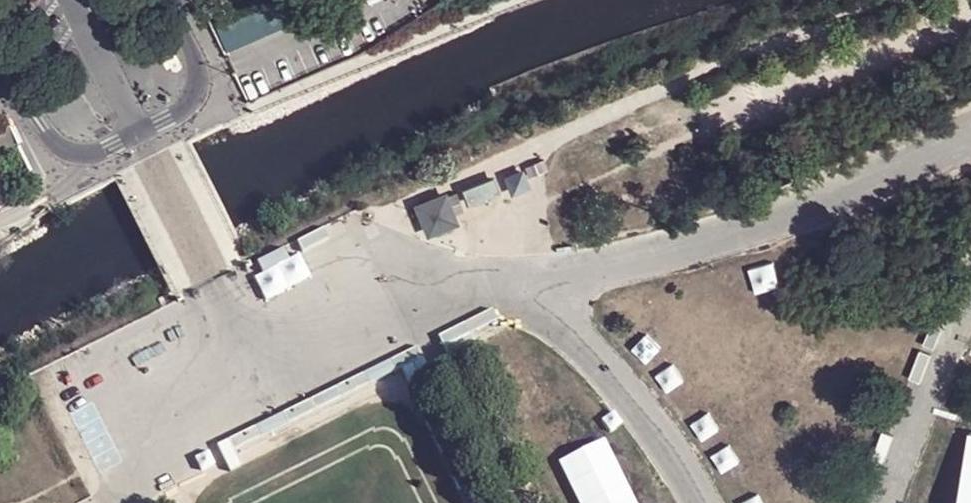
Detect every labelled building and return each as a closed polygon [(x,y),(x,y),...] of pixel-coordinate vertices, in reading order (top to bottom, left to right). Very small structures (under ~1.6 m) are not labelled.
[(322,9),(319,0),(279,0),(217,27),(228,51),(322,9)] [(9,128),(0,132),(0,154),(17,145),(9,128)] [(512,191),(528,186),(521,169),(505,176),(512,191)] [(468,201),(498,189),(492,177),(463,188),(468,201)] [(463,223),(449,189),(414,204),(429,237),(445,231),(463,223)]
